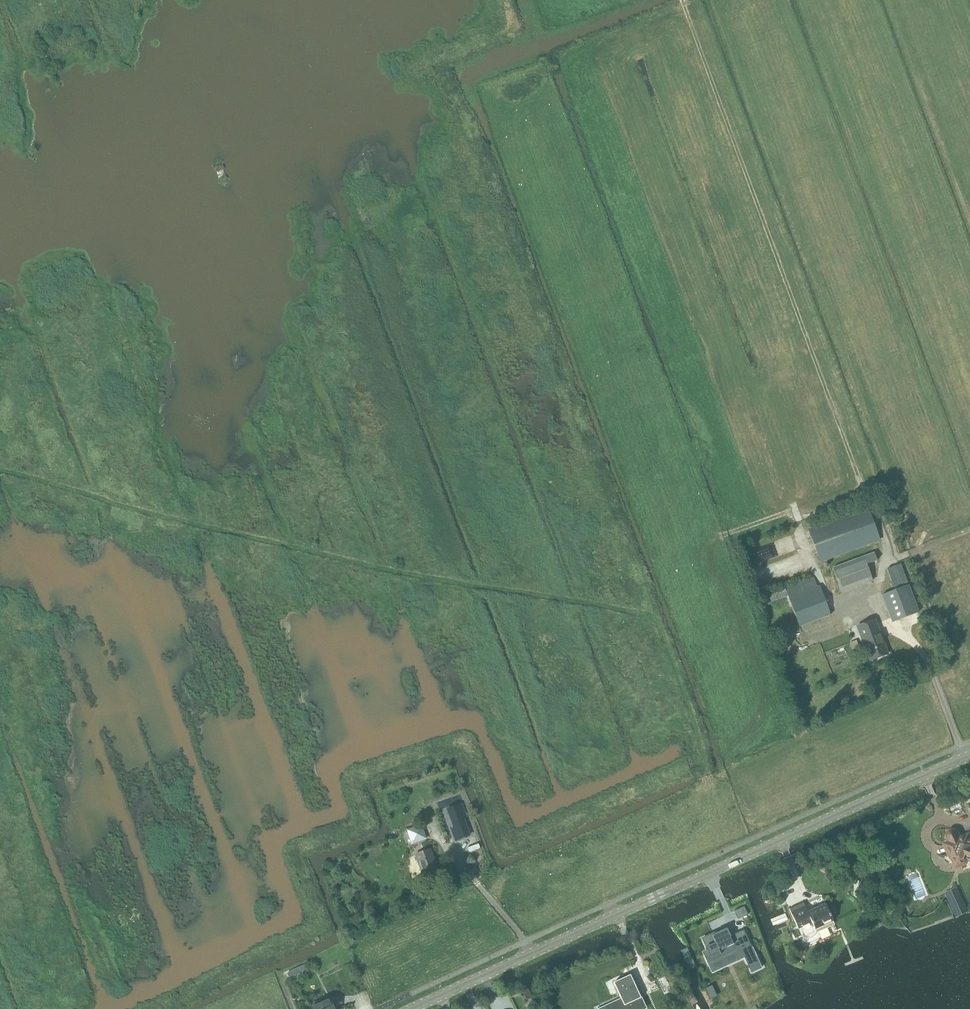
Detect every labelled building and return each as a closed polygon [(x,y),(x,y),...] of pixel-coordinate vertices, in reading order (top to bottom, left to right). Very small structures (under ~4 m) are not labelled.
[(820,563),(880,541),(868,507),(808,530),(820,563)] [(842,593),(872,582),(866,565),(877,561),(874,553),(833,568),(842,593)] [(892,623),(918,613),(919,613),(901,564),(887,569),(895,590),(882,595),(892,623)] [(818,587),(814,577),(766,595),(769,603),(788,597),(799,628),(831,616),(820,586),(818,587)] [(858,627),(863,642),(870,661),(887,655),(875,621),(858,627)] [(455,841),(472,835),(462,803),(447,808),(453,828),(451,828),(455,841)] [(964,872),(969,870),(969,837),(969,835),(961,839),(958,833),(956,831),(954,830),(951,830),(949,832),(948,833),(947,835),(947,837),(950,844),(945,846),(950,856),(951,855),(956,868),(961,866),(964,872)] [(425,880),(440,874),(431,849),(416,855),(425,880)] [(848,873),(848,881),(859,880),(859,872),(848,873)] [(957,887),(945,893),(956,917),(969,912),(957,887)] [(808,913),(803,903),(789,910),(802,939),(808,939),(814,937),(817,933),(835,925),(825,905),(808,913)] [(712,935),(703,939),(708,951),(704,953),(713,971),(743,957),(750,973),(762,967),(753,947),(751,948),(743,931),(730,937),(730,936),(727,930),(713,936),(712,935)] [(605,1006),(606,1008),(647,1008),(639,991),(638,992),(630,976),(614,984),(621,999),(605,1006)] [(330,999),(310,1008),(311,1008),(334,1008),(330,999)]
